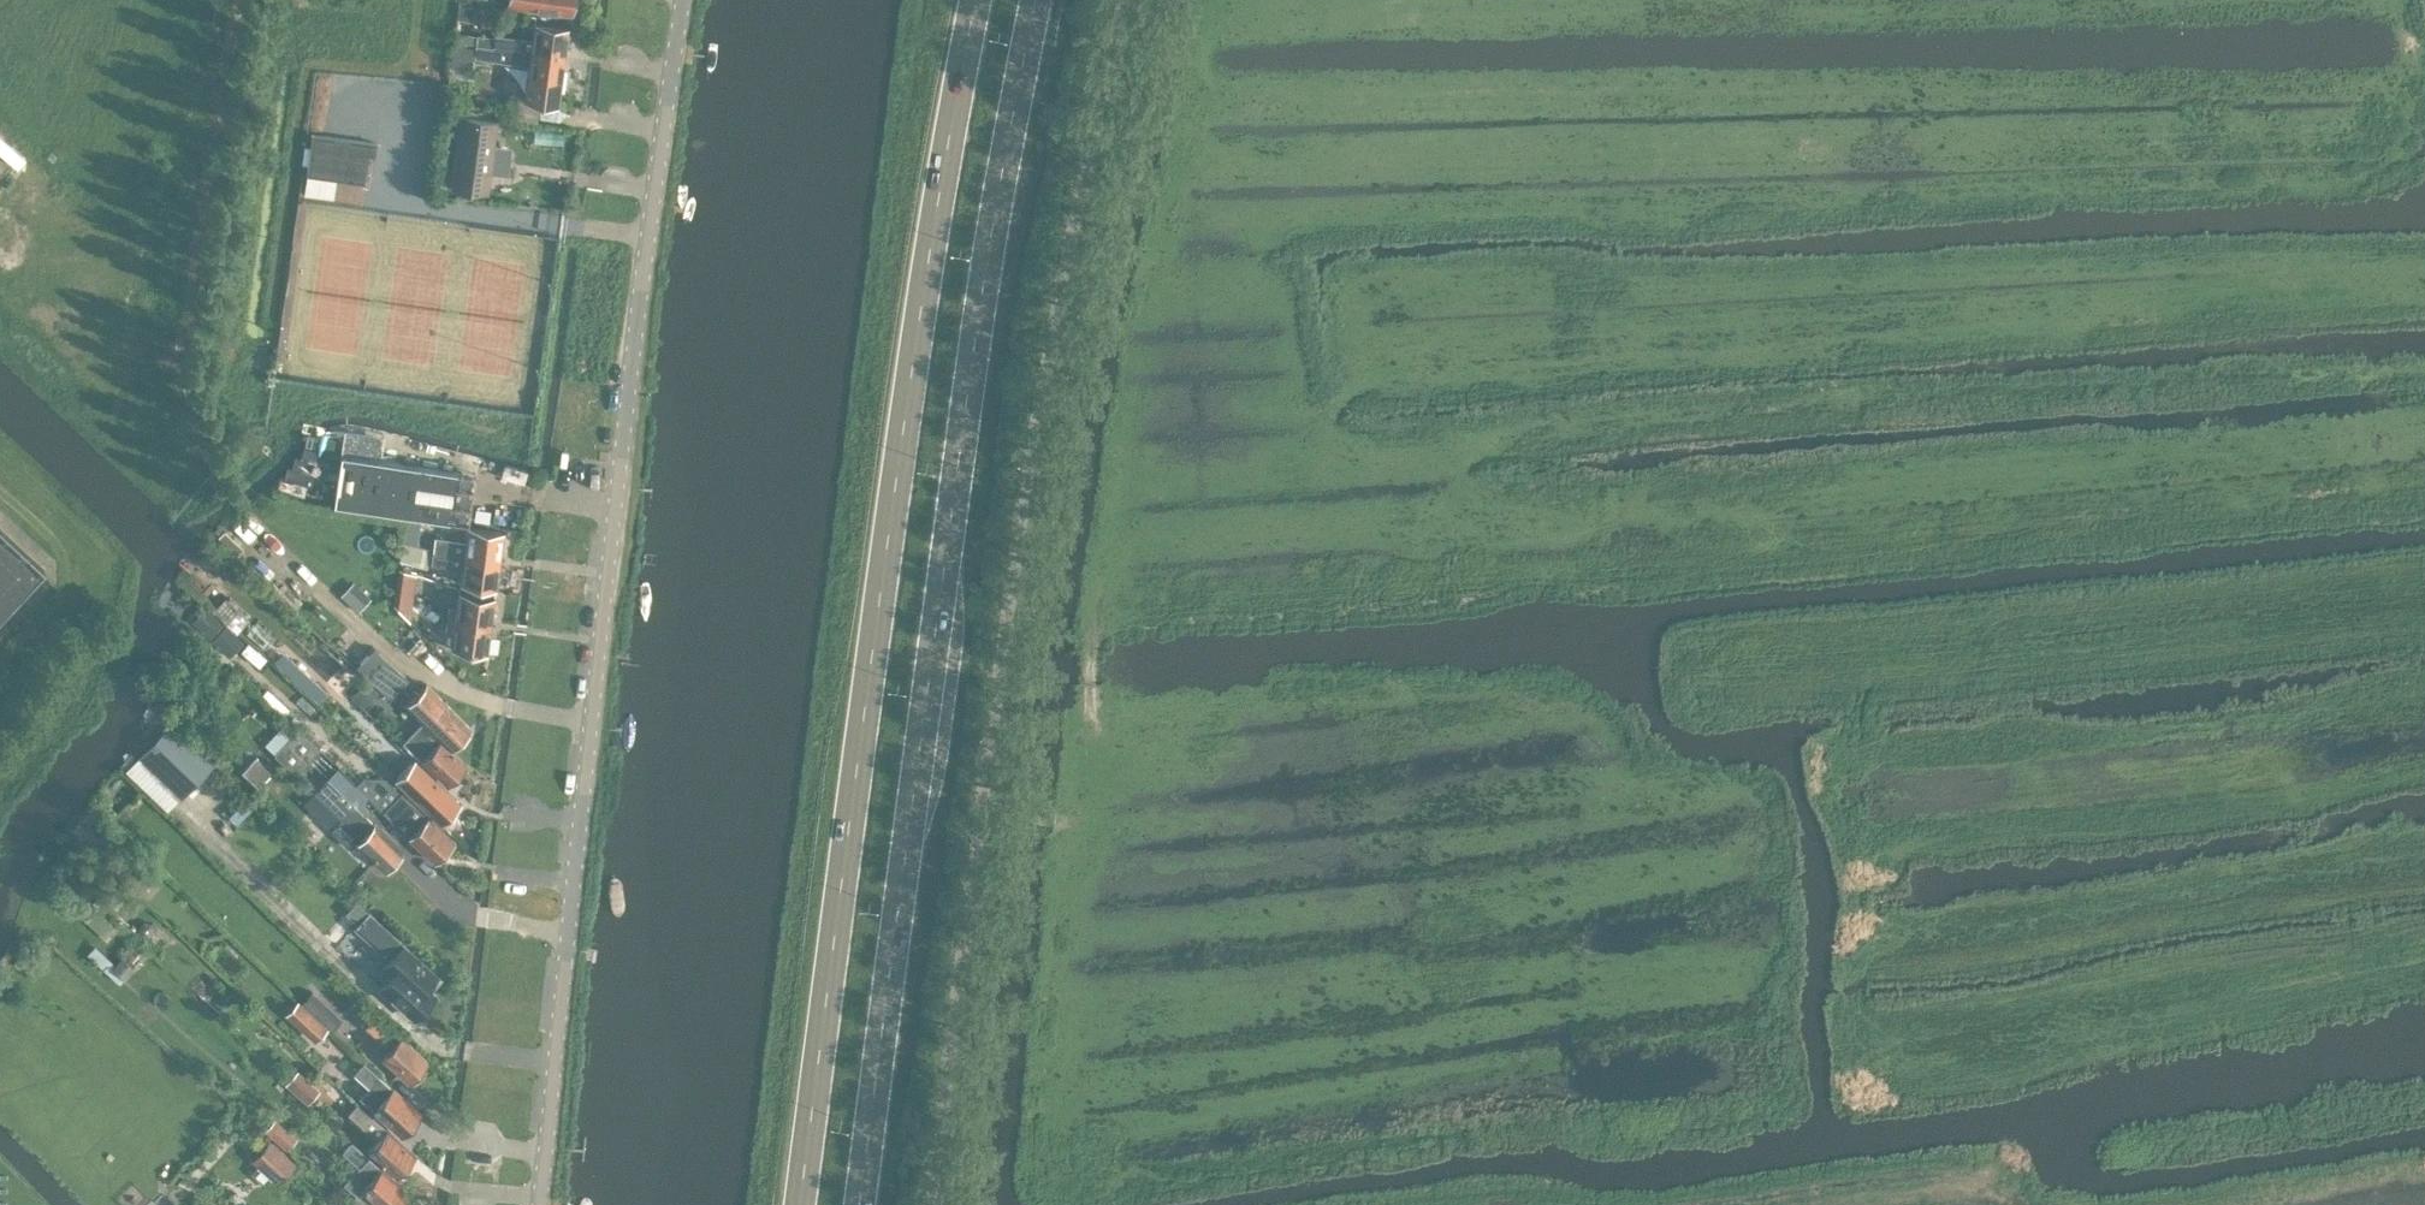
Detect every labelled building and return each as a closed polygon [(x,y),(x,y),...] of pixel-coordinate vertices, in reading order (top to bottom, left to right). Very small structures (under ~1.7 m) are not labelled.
[(534,7),(570,12),(571,0),(508,0),(507,4),(534,7)] [(458,6),(456,19),(472,21),(474,8),(458,6)] [(494,34),(493,46),(564,56),(568,27),(534,22),(532,39),(494,34)] [(564,56),(493,46),(475,44),(474,57),(528,64),(523,100),(557,104),(559,91),(564,56)] [(451,188),(486,192),(496,119),(460,115),(451,188)] [(306,175),(364,183),(368,155),(375,156),(376,142),(312,133),(306,175)] [(384,459),(340,452),(332,501),(378,508),(448,518),(455,469),(384,459)] [(44,566),(0,526),(0,613),(44,566)] [(434,536),(432,548),(444,551),(499,559),(503,531),(467,526),(465,540),(434,536)] [(404,541),(400,559),(427,566),(431,548),(417,544),(404,541)] [(444,551),(432,548),(430,563),(462,567),(459,582),(495,587),(499,559),(444,551)] [(399,567),(396,587),(412,596),(415,573),(399,567)] [(356,583),(343,597),(357,610),(370,596),(356,583)] [(412,596),(396,587),(394,605),(408,620),(412,596)] [(448,606),(447,618),(490,624),(494,596),(458,591),(456,607),(448,606)] [(225,595),(212,610),(236,630),(248,616),(225,595)] [(204,605),(191,619),(209,636),(222,622),(204,605)] [(490,624),(447,618),(445,631),(453,632),(450,647),(486,652),(490,624)] [(224,624),(211,638),(229,655),(242,641),(224,624)] [(411,637),(403,645),(409,651),(417,643),(411,637)] [(246,642),(238,651),(256,667),(264,658),(246,642)] [(372,648),(356,665),(390,696),(407,677),(373,647),(372,648)] [(291,657),(281,668),(318,702),(328,692),(291,657)] [(366,678),(351,693),(363,705),(378,689),(366,678)] [(422,720),(449,747),(459,738),(461,740),(469,732),(467,730),(470,727),(426,682),(406,703),(422,720)] [(449,747),(439,738),(420,721),(401,741),(420,758),(446,783),(465,762),(449,747)] [(155,768),(181,792),(208,764),(188,745),(168,726),(141,755),(155,768)] [(305,728),(301,732),(310,740),(314,736),(305,728)] [(274,753),(294,773),(318,749),(297,729),(274,753)] [(310,740),(318,748),(322,743),(314,736),(310,740)] [(240,770),(256,786),(269,772),(253,757),(240,770)] [(336,767),(326,777),(355,805),(365,795),(336,767)] [(393,777),(413,797),(440,822),(459,801),(434,776),(422,788),(401,768),(393,777)] [(384,776),(365,795),(385,813),(391,806),(403,794),(384,776)] [(318,817),(330,828),(349,847),(356,840),(384,867),(401,850),(355,805),(326,777),(313,791),(305,799),(321,814),(318,817)] [(403,794),(391,806),(385,813),(434,860),(453,840),(404,793),(403,794)] [(357,901),(347,912),(358,921),(368,911),(357,901)] [(93,904),(82,917),(100,933),(111,920),(93,904)] [(142,919),(136,925),(139,934),(147,936),(153,929),(150,921),(142,919)] [(111,920),(100,933),(107,939),(118,926),(111,920)] [(114,962),(110,966),(122,978),(145,954),(132,942),(114,962)] [(379,986),(413,1017),(435,993),(426,985),(436,974),(402,943),(382,966),(391,973),(379,986)] [(300,1003),(329,1028),(339,1017),(309,992),(300,1003)] [(293,1019),(314,1039),(326,1027),(304,1008),(293,1019)] [(365,1027),(389,1048),(381,1057),(408,1081),(427,1060),(376,1014),(365,1027)] [(358,1096),(372,1109),(401,1134),(420,1113),(368,1067),(363,1062),(353,1073),(368,1086),(358,1096)] [(283,1082),(306,1104),(320,1089),(297,1068),(283,1082)] [(348,1112),(377,1138),(367,1149),(395,1174),(414,1153),(386,1128),(357,1102),(348,1112)] [(274,1118),(264,1130),(286,1149),(296,1137),(274,1118)] [(296,1163),(268,1139),(250,1159),(257,1164),(251,1171),(266,1185),(272,1178),(278,1183),(296,1163)] [(347,1181),(347,1182),(349,1187),(357,1194),(361,1189),(380,1204),(397,1204),(408,1192),(350,1141),(341,1151),(358,1166),(348,1177),(347,1181)]
